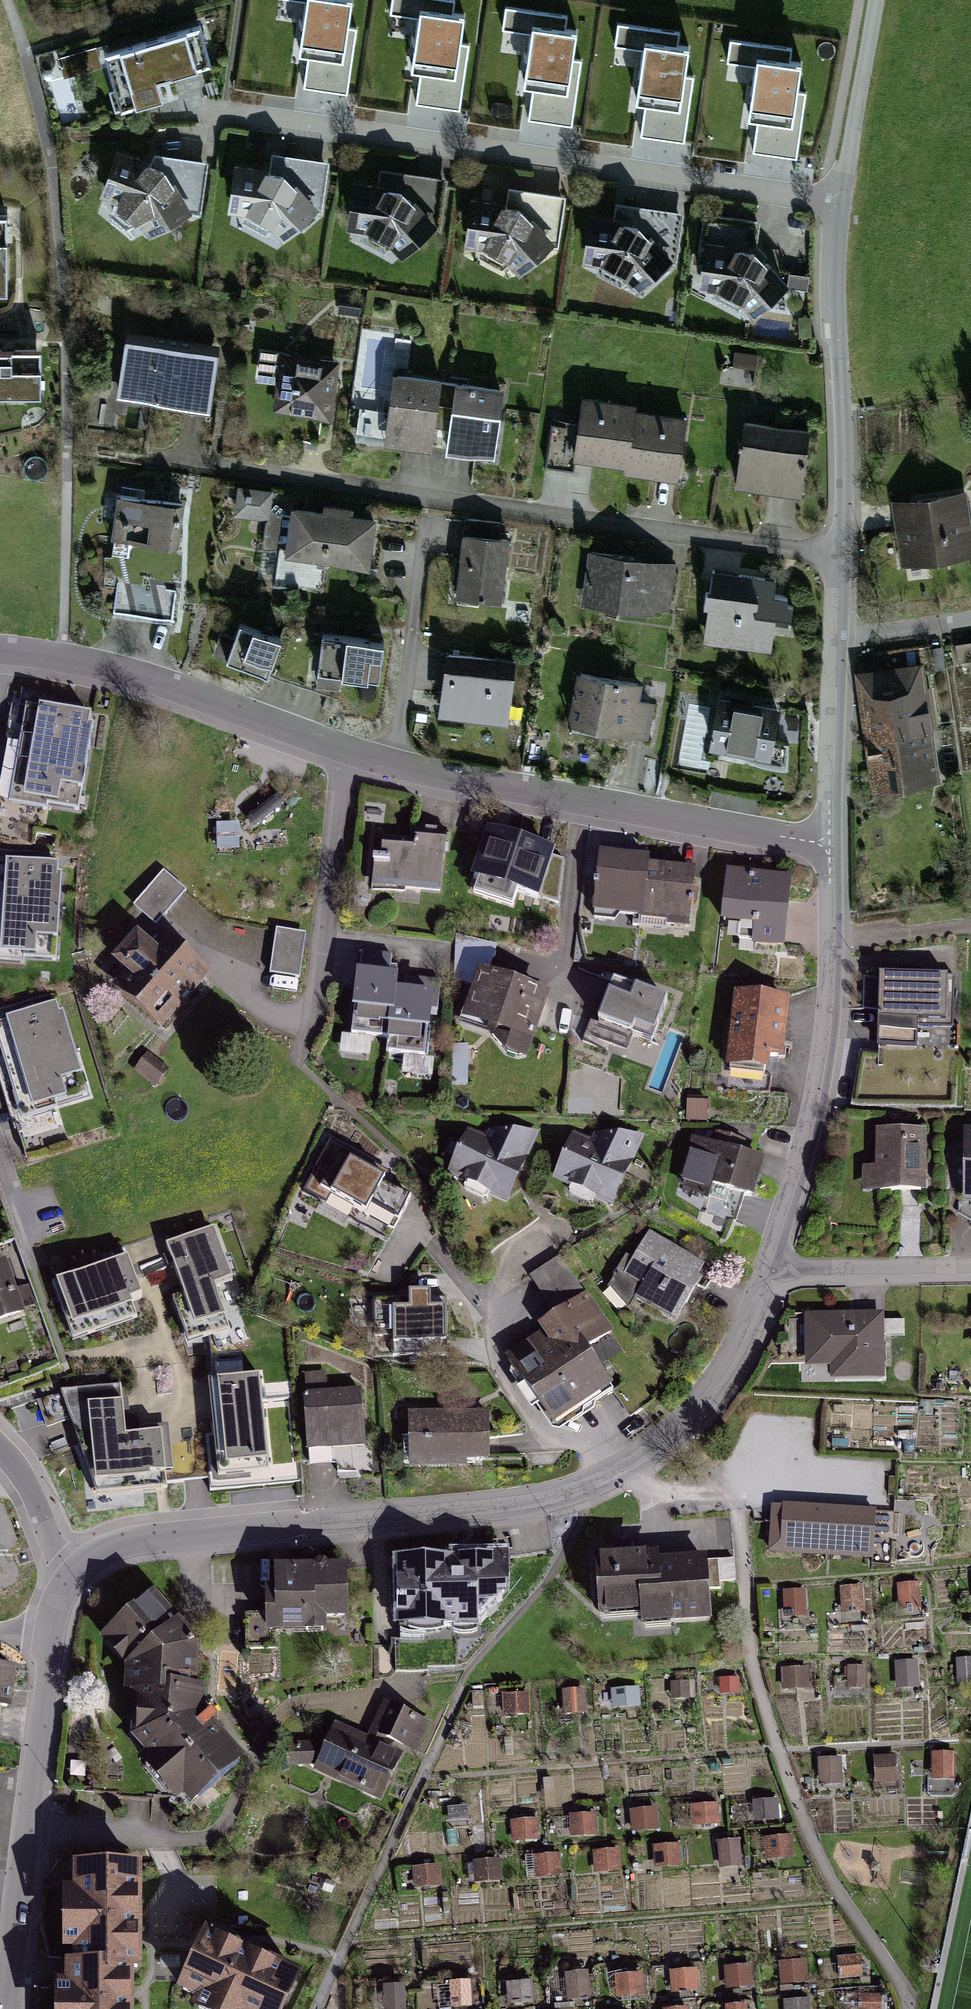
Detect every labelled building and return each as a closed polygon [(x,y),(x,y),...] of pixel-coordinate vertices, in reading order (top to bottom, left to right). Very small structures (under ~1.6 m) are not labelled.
[(299,53),(308,54),(304,84),(338,89),(345,42),(354,44),(356,27),(347,26),(351,0),(306,0),(299,53)] [(412,69),(420,70),(416,100),(451,105),(458,58),(467,60),(469,43),(460,42),(464,14),(453,12),(455,0),(421,0),(412,69)] [(567,15),(534,10),(524,85),(533,86),(528,117),(563,121),(570,75),(579,76),(581,60),(572,58),(576,30),(565,29),(567,15)] [(159,71),(212,57),(202,22),(107,48),(122,102),(164,91),(159,71)] [(679,31),(646,26),(636,101),(645,102),(640,132),(675,137),(682,91),(691,92),(693,75),(684,74),(688,46),(677,45),(679,31)] [(792,47),(759,42),(749,117),(757,118),(753,148),(788,153),(794,107),(804,108),(806,91),(797,90),(801,62),(790,60),(792,47)] [(151,165),(117,154),(100,212),(130,237),(141,233),(147,241),(186,219),(198,220),(205,166),(154,159),(151,165)] [(270,174),(237,169),(229,218),(275,245),(319,215),(326,169),(272,161),(270,174)] [(378,189),(355,186),(348,235),(394,261),(437,232),(444,186),(380,176),(378,189)] [(506,208),(472,203),(465,252),(511,278),(554,249),(561,202),(508,194),(506,208)] [(615,223),(592,220),(585,269),(631,295),(674,266),(681,219),(617,209),(615,223)] [(757,225),(702,217),(693,291),(750,321),(786,288),(754,250),(757,225)] [(790,270),(790,289),(808,289),(808,270),(790,270)] [(218,345),(125,333),(118,391),(211,403),(218,345)] [(0,351),(0,392),(41,391),(41,350),(0,351)] [(339,357),(262,350),(259,378),(280,380),(277,411),(334,416),(339,357)] [(440,376),(399,370),(391,439),(431,445),(440,376)] [(497,454),(506,385),(459,379),(450,448),(497,454)] [(635,399),(582,392),(574,452),(627,460),(625,470),(678,477),(687,414),(634,406),(635,399)] [(808,429),(745,420),(736,480),(799,489),(808,429)] [(240,484),(236,511),(268,516),(272,489),(240,484)] [(961,491),(896,500),(905,562),(970,552),(961,491)] [(180,500),(120,493),(116,534),(176,541),(180,500)] [(373,515),(297,505),(290,558),(367,567),(373,515)] [(508,536),(465,531),(459,589),(502,593),(508,536)] [(673,559),(590,551),(584,603),(668,611),(673,559)] [(774,579),(716,572),(708,638),(766,645),(770,613),(790,616),(792,601),(771,598),(774,579)] [(156,613),(156,584),(117,583),(116,613),(156,613)] [(227,658),(265,673),(279,639),(241,623),(227,658)] [(385,644),(324,635),(319,671),(379,680),(385,644)] [(958,655),(970,653),(970,642),(957,644),(958,655)] [(511,666),(448,658),(442,712),(504,719),(511,666)] [(924,663),(859,673),(877,782),(937,773),(929,719),(933,718),(924,663)] [(637,685),(580,673),(570,717),(645,734),(652,703),(633,699),(637,685)] [(781,703),(718,692),(710,737),(773,748),(781,703)] [(28,701),(10,799),(76,811),(94,713),(28,701)] [(552,847),(487,827),(472,875),(538,894),(552,847)] [(415,842),(381,839),(376,883),(438,889),(444,833),(417,830),(415,842)] [(645,856),(599,853),(595,909),(640,912),(640,919),(688,923),(692,868),(644,864),(645,856)] [(54,959),(60,864),(0,860),(0,956),(54,959)] [(165,914),(186,890),(163,871),(142,895),(165,914)] [(788,877),(731,872),(727,918),(755,921),(753,940),(782,942),(788,877)] [(151,921),(108,971),(166,1020),(209,971),(151,921)] [(276,928),(269,973),(299,977),(304,946),(296,945),(298,932),(276,928)] [(396,971),(359,967),(351,1036),(386,1040),(385,1054),(423,1058),(430,996),(394,992),(396,971)] [(477,970),(461,1021),(485,1028),(502,1051),(526,1058),(547,992),(477,970)] [(947,977),(883,975),(882,1035),(915,1036),(915,1016),(946,1016),(947,977)] [(616,979),(600,1022),(651,1041),(667,998),(616,979)] [(736,995),(729,1067),(764,1071),(765,1052),(782,1054),(787,1000),(736,995)] [(23,1116),(87,1097),(59,1003),(0,1021),(0,1039),(23,1116)] [(150,1058),(138,1072),(158,1088),(170,1073),(150,1058)] [(954,1074),(924,1073),(924,1094),(954,1095),(954,1074)] [(471,1129),(450,1173),(505,1199),(537,1132),(486,1131),(484,1135),(471,1129)] [(868,1168),(868,1186),(926,1186),(926,1133),(876,1132),(876,1168),(868,1168)] [(574,1134),(553,1178),(608,1204),(640,1137),(589,1136),(587,1140),(574,1134)] [(762,1159),(695,1139),(681,1185),(707,1193),(711,1179),(752,1192),(762,1159)] [(385,1178),(328,1145),(304,1186),(361,1219),(385,1178)] [(212,1229),(167,1245),(184,1295),(172,1299),(187,1344),(229,1330),(214,1285),(229,1280),(212,1229)] [(706,1265),(649,1232),(618,1287),(674,1319),(706,1265)] [(128,1256),(53,1281),(72,1339),(135,1319),(129,1303),(142,1299),(128,1256)] [(0,1263),(0,1325),(22,1317),(3,1262),(0,1263)] [(546,1333),(509,1356),(552,1424),(612,1386),(585,1343),(607,1329),(585,1295),(540,1323),(546,1333)] [(444,1298),(375,1299),(376,1331),(396,1331),(396,1350),(445,1350),(444,1298)] [(880,1318),(809,1319),(810,1362),(835,1361),(835,1375),(881,1375),(880,1318)] [(258,1376),(208,1380),(217,1474),(267,1470),(258,1376)] [(121,1385),(60,1390),(98,1494),(165,1489),(160,1432),(125,1435),(121,1385)] [(362,1391),(310,1395),(314,1448),(366,1445),(362,1391)] [(37,1401),(47,1429),(69,1422),(58,1393),(37,1401)] [(486,1409),(410,1411),(411,1465),(487,1463),(486,1409)] [(833,1433),(832,1446),(849,1447),(851,1434),(833,1433)] [(963,1491),(955,1490),(954,1510),(962,1510),(963,1491)] [(875,1510),(771,1503),(768,1551),(872,1558),(875,1510)] [(654,1550),(595,1555),(600,1617),(645,1613),(646,1627),(709,1623),(704,1562),(656,1566),(654,1550)] [(444,1556),(391,1557),(393,1627),(476,1625),(476,1596),(507,1595),(506,1552),(444,1553),(444,1556)] [(351,1565),(277,1566),(277,1589),(269,1589),(269,1637),(329,1636),(329,1621),(351,1621),(351,1565)] [(919,1584),(898,1584),(899,1608),(920,1608),(919,1584)] [(861,1585),(840,1587),(842,1611),(863,1610),(861,1585)] [(804,1590),(783,1591),(784,1617),(805,1616),(804,1590)] [(155,1596),(109,1637),(132,1665),(130,1687),(139,1688),(134,1734),(153,1753),(145,1759),(177,1797),(185,1790),(191,1798),(245,1757),(203,1710),(205,1689),(195,1688),(199,1645),(155,1596)] [(956,1658),(959,1682),(970,1681),(970,1657),(956,1658)] [(918,1661),(894,1661),(895,1688),(919,1687),(918,1661)] [(807,1666),(780,1668),(781,1691),(809,1690),(807,1666)] [(866,1668),(848,1667),(848,1688),(865,1688),(866,1668)] [(8,1713),(14,1670),(0,1668),(0,1712),(8,1713)] [(739,1678),(719,1678),(719,1694),(739,1694),(739,1678)] [(688,1681),(672,1682),(673,1699),(689,1698),(688,1681)] [(583,1688),(561,1690),(564,1715),(585,1713),(583,1688)] [(639,1688),(611,1689),(611,1707),(639,1707),(639,1688)] [(528,1692),(500,1694),(501,1715),(529,1714),(528,1692)] [(335,1726),(317,1769),(379,1794),(399,1747),(414,1753),(425,1725),(384,1708),(370,1740),(335,1726)] [(954,1754),(933,1754),(932,1779),(954,1779),(954,1754)] [(897,1755),(874,1756),(874,1782),(898,1782),(897,1755)] [(841,1757),(817,1759),(818,1786),(842,1784),(841,1757)] [(754,1801),(755,1822),(779,1820),(778,1799),(754,1801)] [(720,1803),(689,1805),(691,1827),(721,1826),(720,1803)] [(467,1804),(447,1807),(449,1825),(469,1823),(467,1804)] [(656,1808),(628,1810),(630,1831),(658,1829),(656,1808)] [(596,1813),(568,1815),(569,1837),(598,1835),(596,1813)] [(539,1818),(510,1821),(511,1843),(540,1841),(539,1818)] [(467,1828),(456,1829),(458,1844),(469,1843),(467,1828)] [(792,1835),(765,1838),(767,1860),(794,1857),(792,1835)] [(739,1839),(717,1841),(720,1867),(741,1865),(739,1839)] [(680,1844),(652,1845),(653,1868),(682,1866),(680,1844)] [(619,1850),(592,1852),(594,1872),(621,1871),(619,1850)] [(559,1854),(532,1856),(534,1878),(561,1876),(559,1854)] [(500,1859),(472,1861),(474,1883),(502,1881),(500,1859)] [(73,1860),(70,2008),(135,2008),(135,2003),(136,1905),(137,1861),(73,1860)] [(440,1865),(412,1867),(413,1889),(441,1887),(440,1865)] [(188,1993),(224,2008),(282,2008),(298,1973),(239,1947),(213,1936),(188,1993)] [(837,1958),(838,1979),(863,1978),(862,1957),(837,1958)] [(808,1983),(806,1961),(779,1962),(780,1985),(808,1983)] [(753,1987),(751,1965),(723,1967),(725,1990),(753,1987)] [(696,1970),(669,1971),(671,1993),(697,1992),(696,1970)] [(587,1972),(565,1973),(566,2000),(589,1999),(587,1972)] [(642,1972),(615,1973),(615,1997),(642,1997),(642,1972)] [(470,1980),(448,1982),(450,2008),(472,2007),(470,1980)] [(533,1981),(505,1982),(506,2004),(534,2003),(533,1981)] [(382,1986),(383,2008),(405,2008),(404,1985),(382,1986)] [(859,2008),(882,2008),(882,1995),(860,1995),(859,2008)] [(783,2000),(784,2008),(809,2008),(808,1999),(783,2000)]
